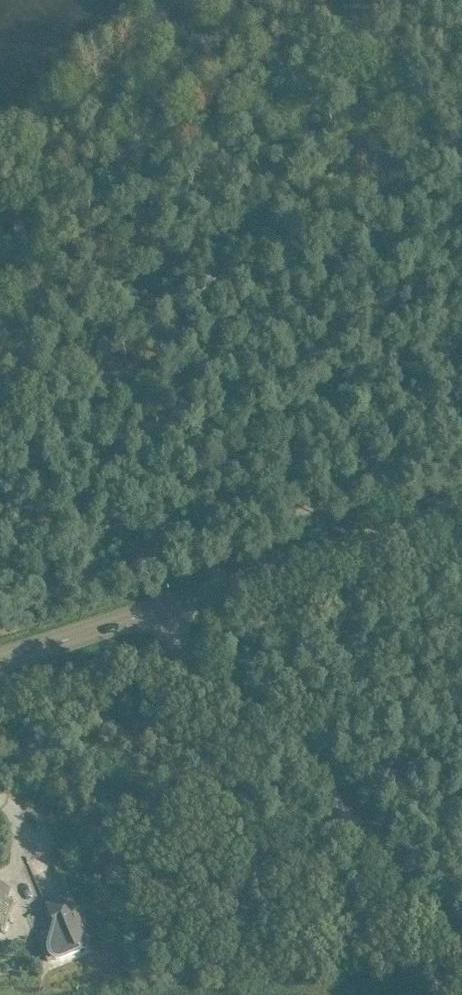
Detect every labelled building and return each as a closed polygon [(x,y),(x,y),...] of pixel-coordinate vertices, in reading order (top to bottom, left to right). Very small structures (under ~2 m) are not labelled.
[(2,908),(9,889),(0,886),(0,914),(2,908)] [(46,907),(27,916),(48,961),(54,958),(57,960),(59,960),(61,960),(63,959),(81,952),(80,949),(91,944),(70,896),(46,907)]
